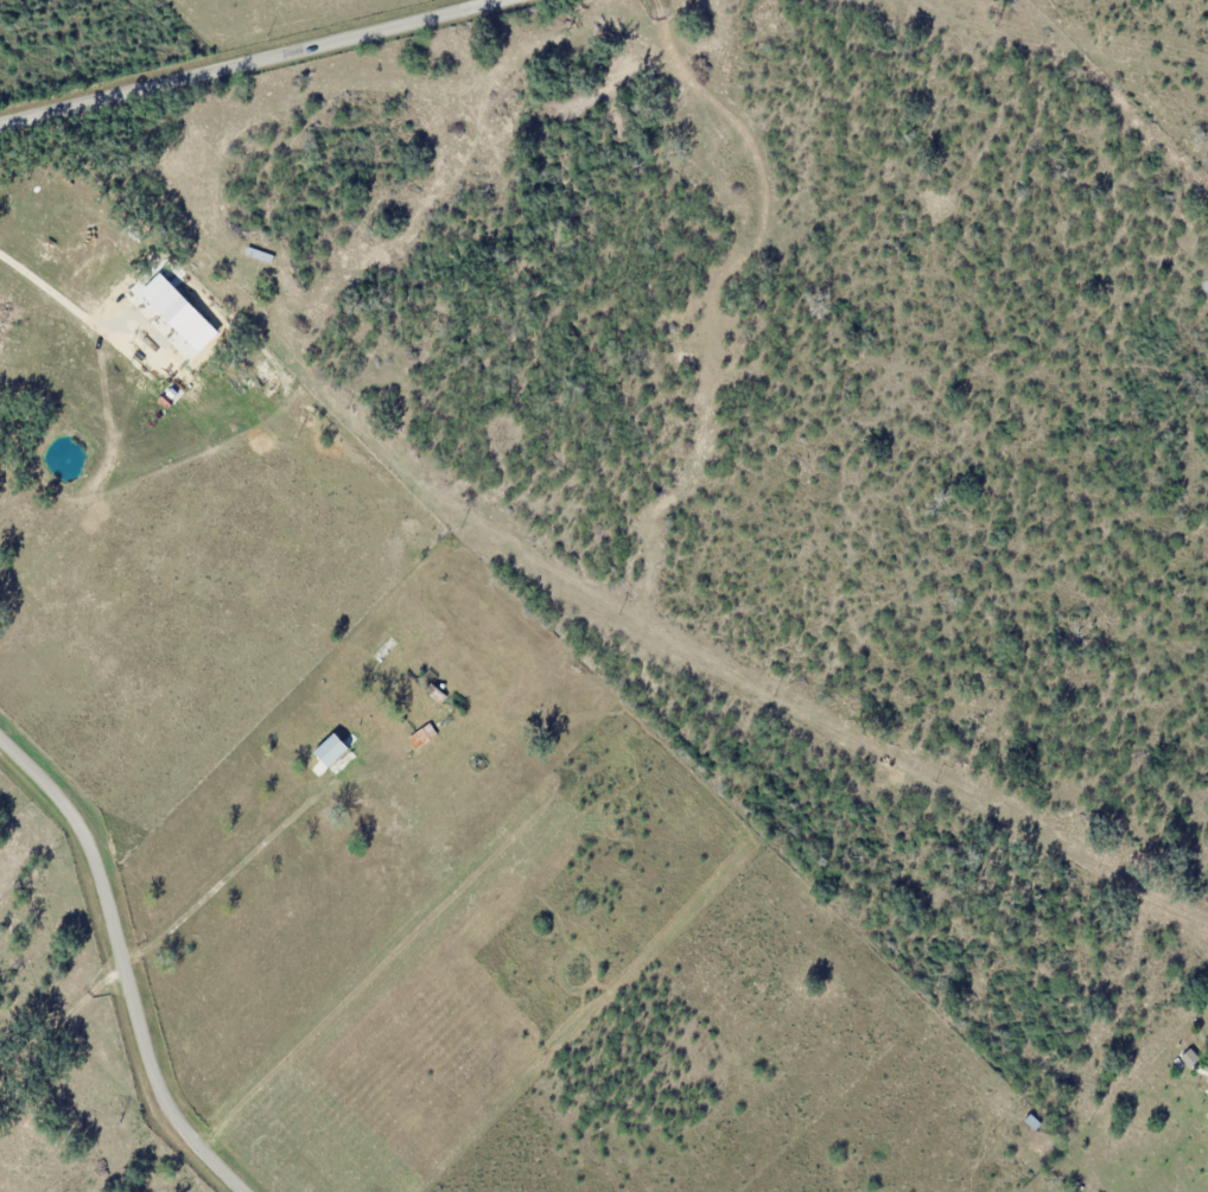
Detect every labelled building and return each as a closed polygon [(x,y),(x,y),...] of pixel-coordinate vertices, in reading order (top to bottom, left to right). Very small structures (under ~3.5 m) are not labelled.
[(245,254),(271,263),(273,255),(247,246),(245,254)] [(426,690),(439,703),(446,696),(432,683),(426,690)] [(408,737),(416,749),(437,735),(429,723),(408,737)] [(1189,1047),(1180,1057),(1191,1066),(1200,1057),(1189,1047)]
